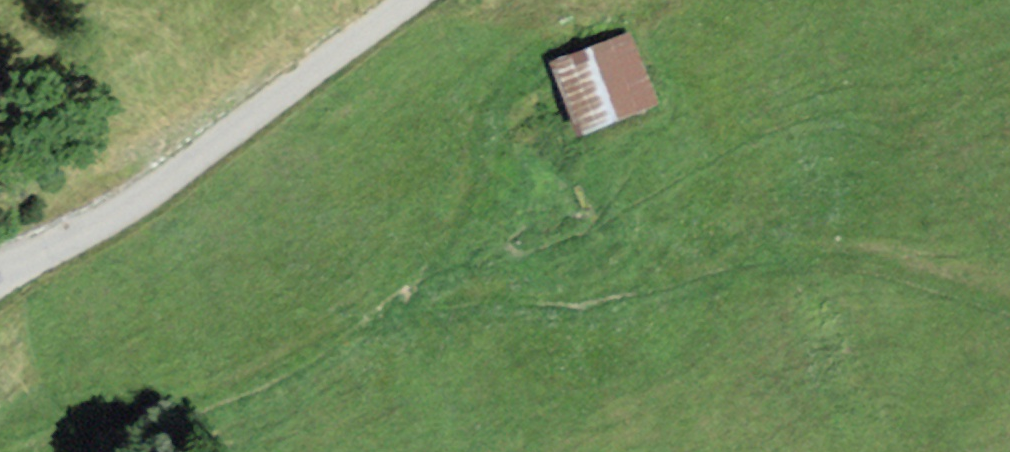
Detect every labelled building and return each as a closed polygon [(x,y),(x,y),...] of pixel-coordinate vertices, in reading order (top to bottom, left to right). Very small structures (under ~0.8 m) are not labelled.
[(621,39),(544,67),(569,137),(647,109),(621,39)]
